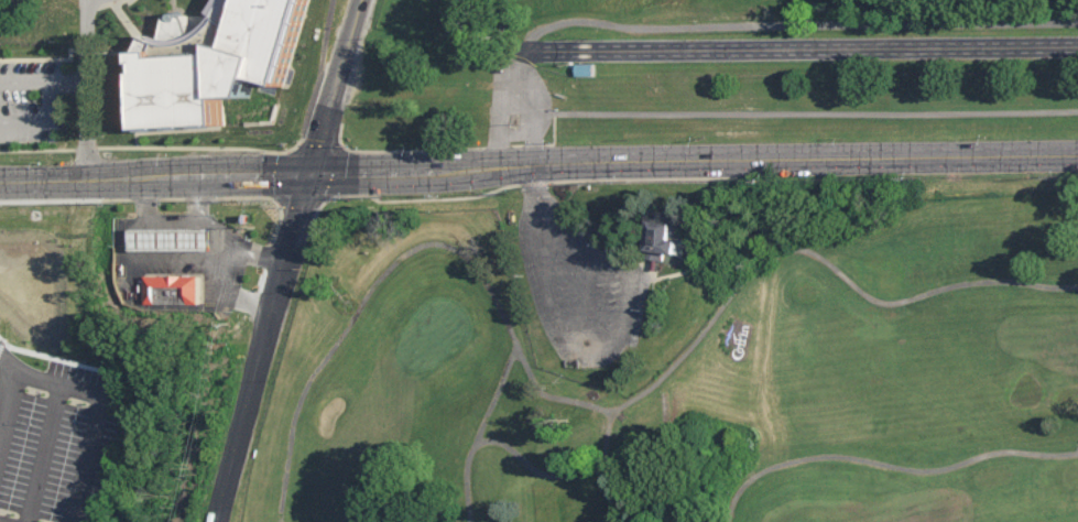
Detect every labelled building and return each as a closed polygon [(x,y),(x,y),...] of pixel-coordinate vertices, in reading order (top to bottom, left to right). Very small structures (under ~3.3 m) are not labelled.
[(214,11),(166,15),(160,40),(146,35),(138,52),(143,129),(224,123),(224,98),(249,97),(257,78),(287,89),(314,0),(220,0),(214,11)] [(667,217),(663,254),(690,258),(693,239),(708,241),(711,215),(687,211),(686,219),(667,217)] [(673,225),(652,221),(644,257),(673,264),(677,242),(670,240),(673,225)] [(138,227),(138,247),(218,248),(218,228),(138,227)] [(148,274),(146,304),(205,304),(205,274),(148,274)]
